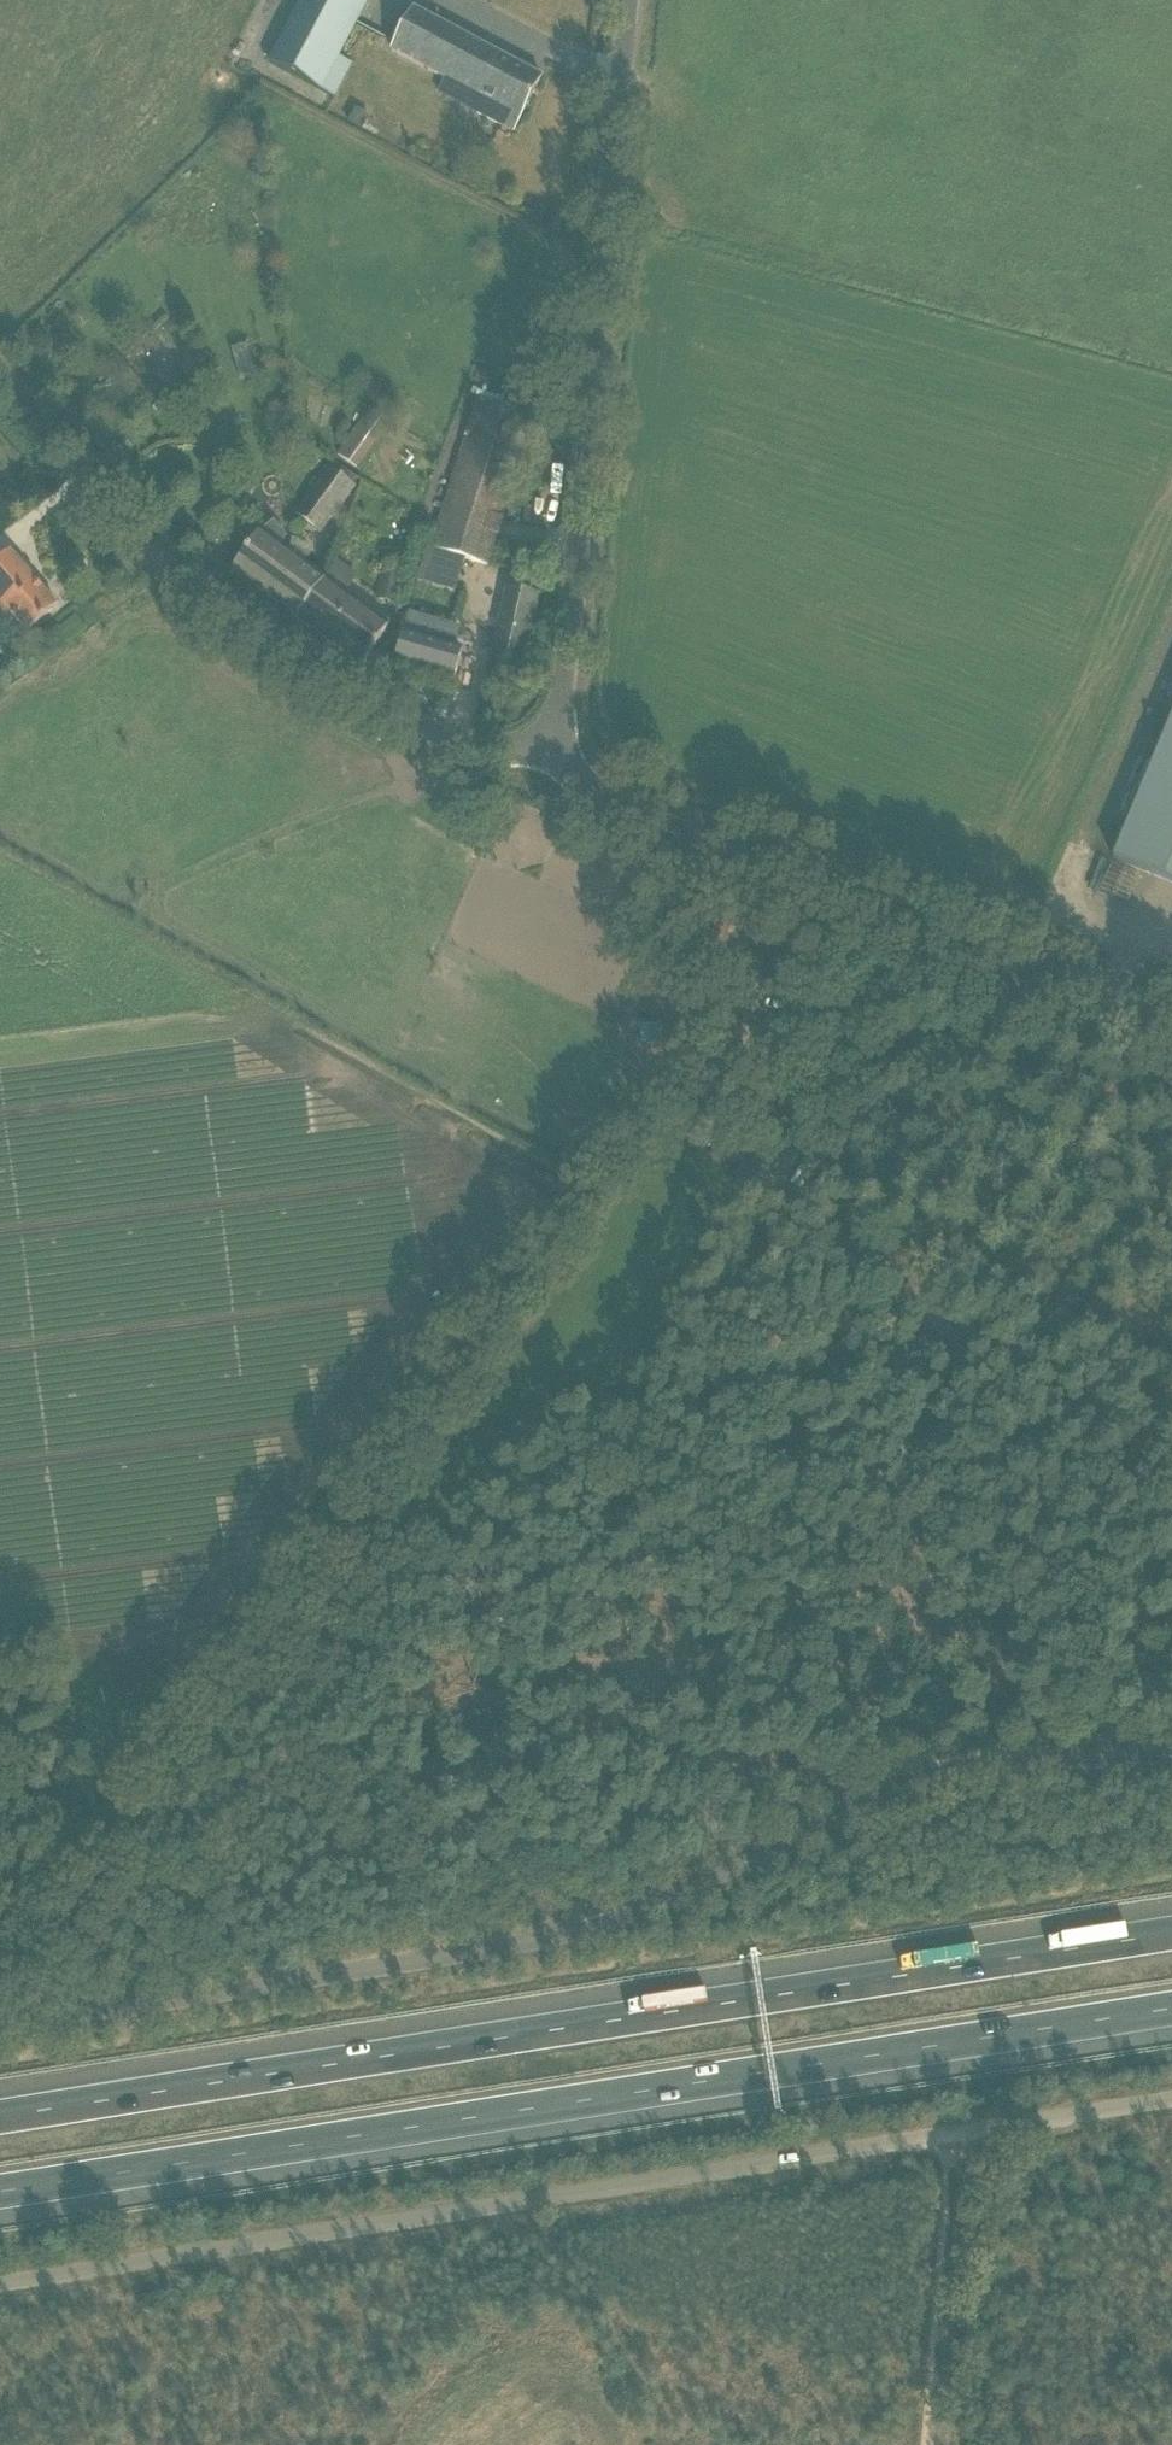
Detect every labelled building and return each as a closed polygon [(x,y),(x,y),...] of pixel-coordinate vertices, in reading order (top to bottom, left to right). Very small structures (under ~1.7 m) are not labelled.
[(321,90),(369,0),(301,0),(268,62),(321,90)] [(414,9),(391,52),(486,103),(480,114),(512,131),(541,77),(414,9)] [(477,399),(432,548),(426,547),(416,580),(454,591),(465,558),(486,564),(531,415),(477,399)] [(370,410),(338,450),(360,468),(392,428),(370,410)] [(295,512),(321,530),(353,485),(328,466),(295,512)] [(246,550),(231,569),(295,617),(325,577),(305,562),(290,551),(281,544),(287,538),(274,521),(263,530),(261,529),(246,550)] [(0,560),(0,605),(6,612),(11,608),(29,630),(57,606),(10,552),(0,560)] [(377,599),(396,604),(404,565),(385,561),(377,599)] [(333,578),(356,586),(361,571),(339,562),(333,578)] [(506,587),(486,687),(520,694),(540,594),(545,570),(511,563),(506,587)] [(325,577),(295,617),(361,666),(376,647),(391,626),(325,577)] [(402,638),(395,660),(451,677),(454,667),(458,668),(459,664),(456,663),(460,650),(449,647),(403,633),(402,638)] [(1113,858),(1171,883),(1171,716),(1113,858)] [(801,1081),(810,1070),(798,1062),(790,1073),(801,1081)]
